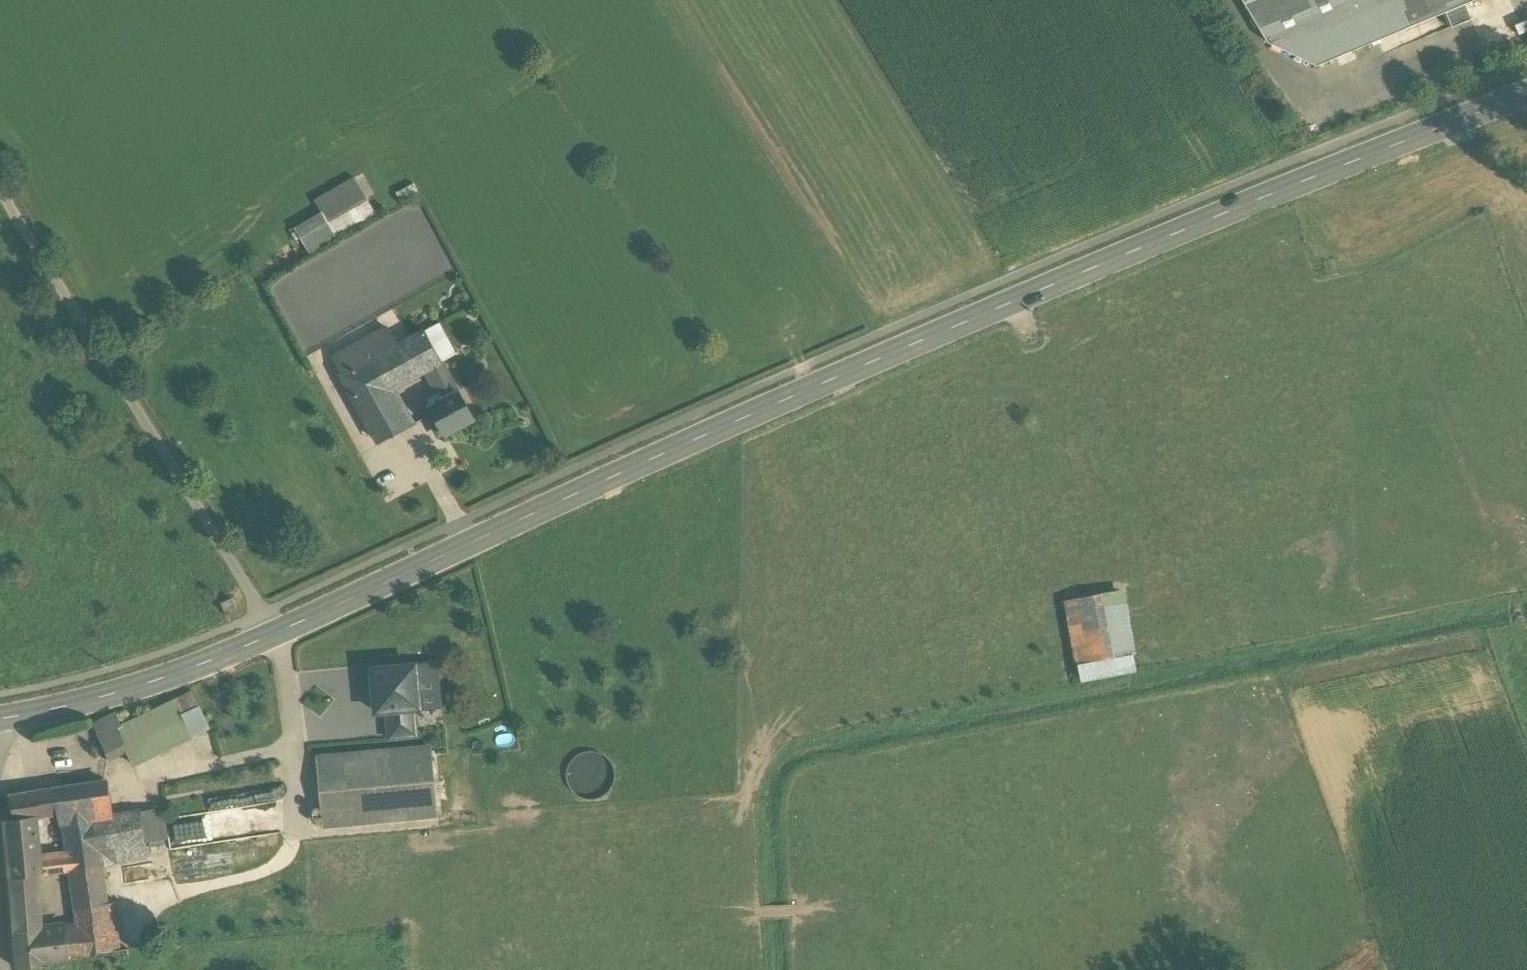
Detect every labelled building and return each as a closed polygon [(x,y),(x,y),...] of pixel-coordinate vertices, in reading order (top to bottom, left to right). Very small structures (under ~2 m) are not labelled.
[(1268,42),(1317,66),(1475,0),(1243,0),(1268,42)] [(355,178),(316,201),(322,213),(337,238),(377,214),(355,178)] [(322,213),(295,228),(310,254),(337,238),(322,213)] [(386,353),(373,360),(391,391),(428,371),(443,363),(426,331),(386,353)] [(378,338),(365,345),(373,360),(386,353),(378,338)] [(373,360),(365,345),(336,361),(344,376),(373,360)] [(373,360),(344,376),(380,443),(410,427),(391,391),(373,360)] [(443,363),(428,371),(432,376),(446,368),(443,363)] [(459,391),(446,368),(432,376),(444,398),(459,391)] [(444,398),(430,406),(434,413),(428,416),(434,427),(440,423),(447,436),(475,421),(459,391),(444,398)] [(1078,680),(1138,671),(1126,588),(1066,597),(1078,680)] [(416,666),(373,670),(377,712),(387,711),(414,709),(420,708),(416,666)] [(123,726),(117,729),(127,750),(126,751),(133,765),(209,727),(193,692),(123,726)] [(414,709),(387,711),(390,739),(417,736),(414,709)] [(117,714),(94,725),(109,759),(126,751),(127,750),(117,729),(123,726),(117,714)] [(431,747),(318,757),(325,826),(438,816),(431,747)] [(614,785),(616,775),(614,766),(608,759),(601,753),(591,752),(582,754),(574,759),(569,767),(568,776),(570,785),(575,793),(583,798),(592,800),(601,798),(609,792),(614,785)] [(141,812),(114,816),(109,782),(90,785),(103,866),(104,866),(104,865),(148,857),(146,843),(141,812)] [(90,785),(56,790),(59,813),(62,812),(69,855),(70,855),(72,870),(103,866),(90,785)] [(56,790),(6,798),(10,820),(33,817),(59,813),(56,790)] [(161,808),(141,812),(146,843),(166,840),(161,808)] [(10,820),(1,821),(6,877),(7,877),(32,874),(43,873),(41,858),(37,859),(33,817),(10,820)] [(69,855),(41,858),(43,873),(72,870),(70,855),(69,855)] [(72,870),(79,924),(81,924),(83,953),(115,950),(103,866),(72,870)] [(32,874),(7,877),(8,893),(33,890),(32,874)] [(33,890),(8,893),(11,927),(37,924),(33,890)] [(37,924),(11,927),(15,968),(34,965),(34,963),(69,958),(69,955),(67,926),(37,930),(37,924)] [(79,924),(67,926),(69,955),(83,953),(81,924),(79,924)]
